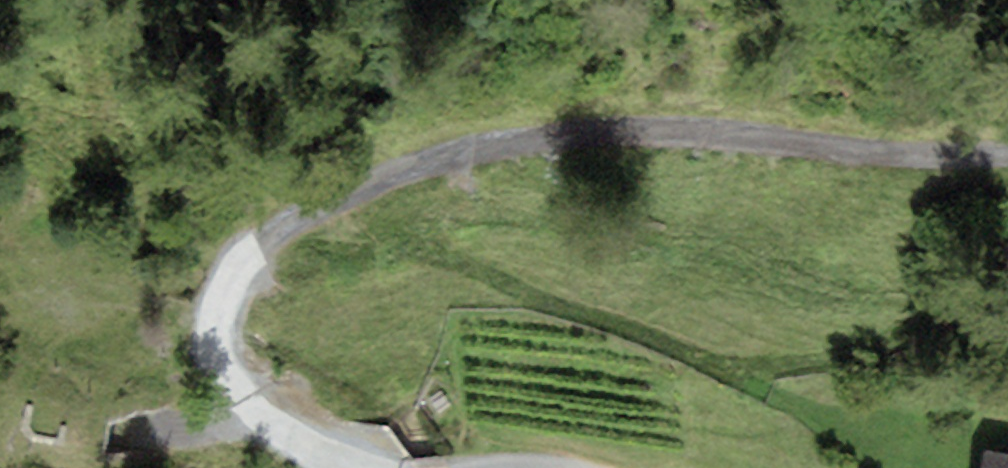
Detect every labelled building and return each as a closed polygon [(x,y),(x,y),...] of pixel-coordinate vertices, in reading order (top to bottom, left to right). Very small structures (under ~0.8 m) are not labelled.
[(984,448),(980,467),(1007,467),(1007,453),(984,448)]
